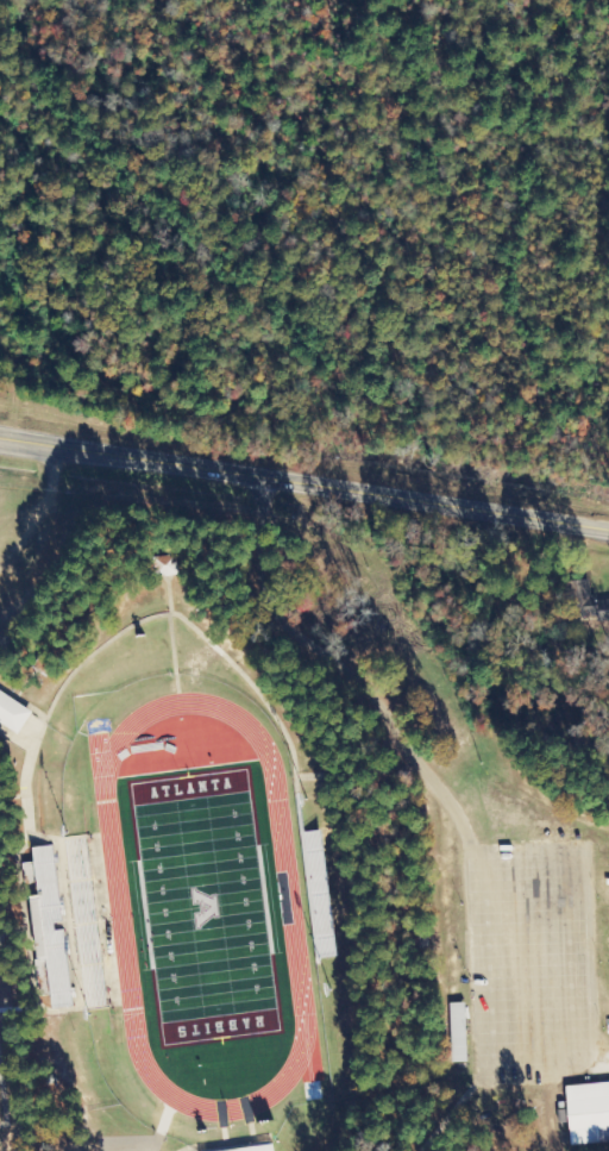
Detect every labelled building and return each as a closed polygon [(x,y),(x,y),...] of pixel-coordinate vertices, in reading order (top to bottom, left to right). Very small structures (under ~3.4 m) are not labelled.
[(152,558),(155,580),(178,576),(176,555),(152,558)] [(592,581),(575,582),(576,617),(608,616),(608,601),(592,602),(592,581)] [(18,736),(32,714),(0,692),(0,723),(18,736)] [(64,839),(86,1012),(109,1008),(108,995),(114,994),(111,972),(103,974),(92,877),(99,876),(96,856),(88,857),(86,837),(64,839)] [(54,845),(32,849),(39,896),(30,897),(38,961),(46,959),(54,1009),(75,1007),(54,845)] [(466,1004),(450,1004),(452,1064),(468,1064),(466,1004)] [(572,1147),(608,1144),(608,1084),(566,1088),(572,1147)]
